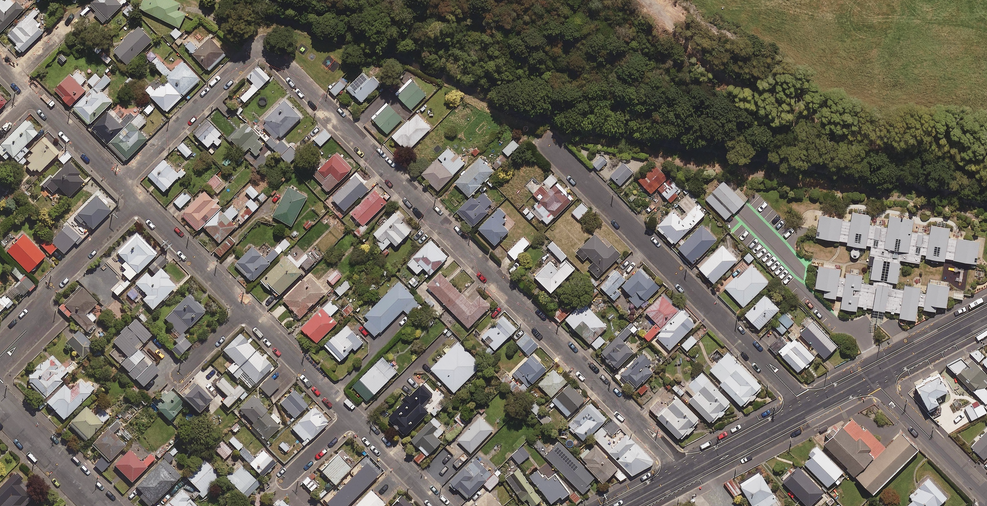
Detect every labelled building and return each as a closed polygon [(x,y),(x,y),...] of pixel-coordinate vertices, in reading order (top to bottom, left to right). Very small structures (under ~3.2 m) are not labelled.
[(16,0),(8,0),(6,2),(4,0),(0,0),(0,34),(25,9),(16,0)] [(90,5),(97,11),(95,14),(105,24),(126,2),(125,0),(95,0),(90,5)] [(172,0),(143,0),(139,8),(180,28),(186,15),(178,11),(181,4),(172,0)] [(136,12),(130,5),(123,10),(129,17),(136,12)] [(39,13),(35,9),(9,35),(18,45),(16,47),(22,54),(46,31),(34,19),(39,13)] [(153,40),(139,26),(114,51),(128,65),(153,40)] [(177,40),(182,35),(176,28),(171,33),(177,40)] [(227,55),(211,39),(201,48),(193,40),(186,47),(209,71),(227,55)] [(114,58),(106,51),(101,58),(108,64),(114,58)] [(168,80),(171,83),(184,97),(202,80),(184,61),(172,73),(158,59),(153,64),(168,80)] [(271,78),(259,66),(247,77),(255,84),(241,98),(245,103),(271,78)] [(86,80),(78,72),(73,77),(71,76),(56,90),(71,106),(87,92),(81,85),(86,80)] [(370,79),(363,72),(348,89),(362,103),(381,83),(373,75),(370,79)] [(102,91),(111,81),(106,75),(101,80),(95,74),(88,81),(95,87),(74,108),(91,125),(113,102),(102,91)] [(171,83),(168,80),(156,91),(151,86),(146,90),(167,113),(184,97),(171,83)] [(427,95),(412,80),(397,95),(412,110),(427,95)] [(346,87),(341,81),(331,91),(336,96),(346,87)] [(302,118),(284,100),(263,120),(268,124),(264,128),(273,137),(268,142),(289,164),(299,155),(291,146),(289,148),(281,139),(302,118)] [(155,109),(150,104),(143,111),(148,116),(155,109)] [(403,119),(389,105),(374,121),(388,134),(403,119)] [(117,114),(112,109),(92,128),(108,144),(135,118),(124,107),(117,114)] [(148,121),(141,114),(110,146),(126,162),(148,140),(138,130),(148,121)] [(432,129),(417,114),(393,137),(408,152),(432,129)] [(226,138),(207,120),(194,133),(209,148),(214,142),(218,146),(226,138)] [(26,121),(0,147),(0,155),(5,161),(10,156),(21,167),(26,162),(22,158),(28,152),(24,148),(39,134),(26,121)] [(244,156),(259,170),(276,152),(247,124),(232,139),(247,153),(244,156)] [(331,137),(325,130),(315,140),(321,147),(331,137)] [(60,154),(44,138),(30,152),(32,153),(26,159),(30,164),(27,167),(32,173),(36,169),(40,173),(60,154)] [(520,146),(514,140),(503,150),(509,156),(520,146)] [(188,148),(183,143),(178,148),(188,158),(193,152),(196,154),(200,150),(193,143),(188,148)] [(466,164),(449,148),(423,175),(440,191),(466,164)] [(351,172),(335,156),(314,175),(330,192),(351,172)] [(608,162),(602,156),(593,165),(600,171),(608,162)] [(495,172),(481,158),(456,183),(470,197),(495,172)] [(178,174),(165,160),(149,176),(165,192),(185,172),(182,169),(178,174)] [(79,174),(69,163),(53,179),(51,177),(44,185),(53,194),(58,188),(69,199),(84,183),(77,176),(79,174)] [(634,173),(624,164),(612,177),(621,186),(634,173)] [(658,189),(669,178),(657,164),(639,181),(652,194),(658,189)] [(540,201),(531,210),(542,221),(544,219),(549,224),(573,202),(556,183),(559,180),(553,174),(543,183),(545,185),(535,195),(540,201)] [(227,186),(216,175),(208,183),(218,194),(227,186)] [(369,189),(356,176),(333,199),(346,212),(369,189)] [(669,178),(658,189),(672,204),(684,193),(669,178)] [(0,181),(0,204),(5,199),(3,196),(9,190),(0,181)] [(746,202),(724,181),(705,199),(727,221),(740,208),(746,202)] [(260,194),(252,186),(246,191),(254,200),(260,194)] [(308,198),(290,188),(274,217),(292,227),(308,198)] [(375,191),(352,214),(363,225),(355,232),(360,237),(369,228),(366,224),(388,203),(375,191)] [(192,198),(185,192),(175,202),(181,209),(192,198)] [(222,208),(205,192),(182,215),(199,231),(206,224),(222,208)] [(493,203),(483,193),(476,200),(473,197),(458,212),(473,228),(488,214),(485,211),(493,203)] [(675,211),(656,229),(674,247),(706,214),(698,206),(688,196),(679,204),(689,214),(684,220),(675,211)] [(111,213),(96,197),(75,218),(81,224),(83,222),(92,231),(111,213)] [(259,206),(252,200),(247,205),(254,212),(259,206)] [(590,210),(583,203),(573,213),(580,220),(590,210)] [(239,214),(231,206),(224,214),(221,212),(205,228),(221,243),(237,227),(231,221),(239,214)] [(249,208),(241,215),(246,220),(253,213),(249,208)] [(507,215),(501,209),(480,230),(496,246),(510,232),(503,225),(506,222),(503,219),(507,215)] [(375,244),(386,256),(390,253),(386,248),(393,242),(397,247),(413,232),(402,221),(405,218),(398,211),(374,233),(379,239),(375,244)] [(899,319),(914,322),(916,307),(925,309),(924,311),(935,313),(936,308),(946,309),(949,289),(928,286),(926,298),(919,297),(920,291),(904,288),(904,293),(892,291),(893,284),(896,284),(899,263),(920,266),(921,258),(976,266),(979,244),(957,241),(957,243),(949,241),(950,230),(931,227),(929,237),(911,234),(913,221),(889,218),(887,230),(869,228),(871,217),(851,214),(850,224),(842,223),(842,221),(818,217),(815,240),(846,245),(846,248),(866,251),(866,248),(870,249),(866,268),(870,268),(868,281),(872,282),(871,286),(862,284),(863,278),(845,275),(844,280),(839,279),(840,271),(818,268),(814,290),(824,291),(822,299),(835,301),(835,298),(841,299),(840,310),(855,313),(856,308),(900,315),(899,319)] [(83,240),(67,226),(51,243),(64,255),(75,244),(77,246),(83,240)] [(719,241),(704,226),(679,250),(694,265),(719,241)] [(155,257),(134,235),(119,249),(122,252),(119,256),(125,262),(121,266),(126,271),(123,274),(130,282),(155,257)] [(610,249),(596,235),(577,254),(585,261),(589,256),(595,263),(589,269),(599,278),(622,255),(613,246),(610,249)] [(46,258),(24,236),(7,252),(29,274),(46,258)] [(236,243),(231,237),(216,251),(221,257),(236,243)] [(531,245),(523,237),(508,253),(516,261),(531,245)] [(254,283),(290,245),(284,239),(266,259),(253,247),(236,266),(254,283)] [(449,258),(431,240),(408,264),(419,274),(424,268),(432,276),(449,258)] [(568,257),(553,242),(548,247),(563,262),(568,257)] [(738,262),(722,245),(697,269),(712,286),(738,262)] [(755,259),(749,252),(743,258),(749,265),(755,259)] [(303,273),(299,269),(302,265),(307,270),(315,263),(306,253),(298,261),(290,253),(262,280),(278,297),(303,273)] [(167,263),(160,257),(149,269),(150,270),(135,285),(148,297),(143,302),(153,311),(176,288),(168,280),(169,279),(160,270),(167,263)] [(577,269),(568,261),(559,270),(551,262),(536,277),(553,294),(577,269)] [(772,281),(754,262),(725,289),(742,308),(772,281)] [(660,288),(641,269),(623,287),(634,297),(631,300),(639,309),(660,288)] [(342,275),(336,270),(328,279),(334,284),(342,275)] [(627,280),(617,271),(601,287),(615,301),(622,294),(618,289),(627,280)] [(472,306),(441,274),(428,287),(469,329),(492,307),(481,297),(472,306)] [(327,293),(309,275),(284,300),(301,318),(327,293)] [(129,286),(122,279),(110,289),(117,296),(129,286)] [(353,285),(347,279),(335,290),(341,296),(353,285)] [(15,288),(23,297),(31,289),(22,281),(15,288)] [(420,304),(399,283),(366,316),(370,320),(365,326),(377,338),(404,310),(409,315),(420,304)] [(14,304),(15,305),(23,297),(15,288),(12,286),(4,294),(5,295),(14,304)] [(97,305),(81,288),(59,310),(68,319),(71,316),(89,334),(95,327),(92,324),(97,319),(90,313),(97,305)] [(6,307),(8,309),(14,304),(5,295),(1,299),(0,298),(0,313),(6,307)] [(681,311),(665,295),(647,312),(658,324),(645,337),(650,342),(681,311)] [(172,351),(180,359),(192,346),(184,338),(186,336),(184,333),(189,328),(191,330),(207,313),(189,296),(165,320),(182,336),(175,342),(178,345),(172,351)] [(781,310),(767,296),(746,316),(761,330),(781,310)] [(113,305),(106,298),(100,304),(107,311),(113,305)] [(339,309),(331,301),(303,329),(318,344),(338,323),(331,317),(339,309)] [(355,309),(349,304),(343,311),(349,316),(355,309)] [(570,314),(565,308),(555,317),(561,323),(570,314)] [(578,309),(567,320),(572,326),(569,329),(575,334),(577,331),(597,350),(606,341),(600,335),(608,327),(593,312),(587,318),(578,309)] [(697,325),(683,311),(657,337),(671,351),(697,325)] [(780,322),(788,330),(795,322),(786,315),(780,322)] [(517,331),(504,317),(482,337),(495,351),(517,331)] [(127,329),(144,345),(152,336),(135,320),(127,329)] [(788,330),(780,322),(775,327),(784,335),(788,330)] [(839,348),(814,322),(802,335),(826,360),(839,348)] [(364,343),(347,326),(326,346),(342,362),(355,349),(356,351),(364,343)] [(635,353),(624,342),(632,333),(634,335),(639,330),(635,326),(630,331),(628,329),(602,355),(617,371),(635,353)] [(144,345),(127,329),(113,343),(128,357),(120,366),(144,389),(160,372),(138,351),(144,345)] [(799,338),(792,331),(788,336),(794,342),(792,344),(790,342),(780,352),(801,373),(806,368),(808,369),(811,366),(809,365),(815,359),(796,341),(799,338)] [(95,348),(80,333),(68,344),(83,360),(95,348)] [(539,346),(527,333),(517,343),(530,356),(539,346)] [(698,342),(690,334),(680,344),(689,353),(698,342)] [(273,369),(240,335),(224,351),(234,363),(227,370),(237,380),(244,373),(256,385),(273,369)] [(482,366),(459,343),(432,369),(455,393),(482,366)] [(984,354),(976,345),(970,351),(986,369),(986,351),(984,354)] [(724,358),(718,351),(715,354),(713,352),(709,356),(717,365),(711,371),(723,383),(721,385),(744,409),(764,389),(729,353),(724,358)] [(102,357),(97,353),(90,362),(95,366),(102,357)] [(653,363),(643,354),(623,376),(637,390),(653,373),(648,368),(653,363)] [(42,366),(39,364),(33,370),(36,372),(26,381),(45,401),(63,383),(60,381),(68,373),(51,356),(42,366)] [(397,371),(382,356),(353,386),(367,400),(397,371)] [(534,356),(514,375),(518,380),(520,379),(525,383),(520,388),(507,374),(501,380),(520,399),(548,371),(534,356)] [(949,367),(984,401),(986,398),(986,384),(981,379),(986,373),(972,359),(967,364),(959,357),(945,363),(949,367)] [(568,383),(555,370),(540,385),(553,398),(568,383)] [(938,400),(934,394),(946,388),(936,370),(924,376),(913,383),(926,407),(938,400)] [(733,404),(703,373),(686,389),(695,398),(690,402),(712,425),(733,404)] [(280,386),(270,377),(259,388),(269,397),(280,386)] [(234,390),(222,379),(215,385),(227,398),(222,403),(228,409),(245,392),(238,385),(234,390)] [(64,421),(95,391),(88,383),(85,386),(81,382),(71,392),(65,386),(47,404),(64,421)] [(685,391),(677,383),(672,388),(681,396),(685,391)] [(411,397),(409,395),(404,401),(406,403),(389,419),(407,436),(429,413),(423,406),(434,395),(423,385),(411,397)] [(586,402),(571,385),(554,401),(568,417),(586,402)] [(213,403),(197,387),(184,400),(200,416),(213,403)] [(308,407),(294,392),(281,404),(295,419),(308,407)] [(185,406),(172,394),(158,410),(171,422),(185,406)] [(268,411),(253,396),(239,410),(254,425),(268,411)] [(668,410),(660,401),(650,410),(683,442),(703,422),(679,398),(668,410)] [(441,399),(431,411),(436,416),(447,404),(441,399)] [(971,402),(965,406),(971,418),(986,411),(981,402),(973,406),(971,402)] [(591,403),(569,425),(572,428),(570,429),(575,435),(577,433),(585,442),(592,436),(602,427),(608,421),(591,403)] [(538,417),(544,411),(537,404),(531,409),(538,417)] [(99,420),(86,408),(70,426),(87,442),(110,418),(105,413),(99,420)] [(329,424),(313,408),(292,429),(308,445),(329,424)] [(544,411),(538,417),(546,426),(552,420),(544,411)] [(470,421),(461,412),(455,418),(464,427),(470,421)] [(270,419),(266,414),(253,427),(267,441),(280,428),(276,424),(279,421),(274,415),(270,419)] [(495,430),(481,416),(458,440),(472,454),(495,430)] [(827,436),(821,442),(871,492),(916,447),(899,430),(884,446),(866,428),(863,430),(851,417),(842,426),(840,424),(835,429),(831,425),(823,433),(827,436)] [(422,450),(414,458),(420,463),(427,456),(429,457),(442,443),(438,439),(447,430),(435,418),(413,441),(422,450)] [(121,427),(116,422),(94,446),(111,463),(126,447),(113,435),(121,427)] [(602,427),(592,436),(608,453),(613,448),(609,445),(611,443),(605,437),(608,434),(602,427)] [(967,453),(981,466),(986,459),(986,433),(967,453)] [(655,462),(626,435),(610,453),(635,477),(651,467),(655,462)] [(243,448),(233,437),(229,441),(238,451),(243,448)] [(233,452),(223,443),(216,452),(225,460),(233,452)] [(547,457),(584,495),(593,486),(590,484),(596,479),(560,443),(547,457)] [(841,470),(816,445),(801,460),(826,484),(841,470)] [(531,456),(523,447),(513,456),(520,465),(531,456)] [(579,457),(605,484),(615,475),(622,483),(628,477),(607,456),(606,457),(596,447),(590,453),(587,450),(579,457)] [(250,464),(254,459),(243,449),(239,453),(250,464)] [(347,456),(341,450),(320,471),(334,485),(350,468),(342,460),(347,456)] [(250,464),(249,465),(262,478),(276,464),(263,451),(254,459),(250,464)] [(141,464),(129,452),(114,467),(131,485),(156,460),(150,455),(141,464)] [(440,454),(431,465),(436,470),(446,459),(440,454)] [(169,455),(137,489),(144,495),(141,499),(148,505),(154,505),(181,478),(168,465),(173,459),(169,455)] [(382,470),(366,456),(350,473),(351,475),(348,478),(356,486),(359,483),(365,488),(382,470)] [(499,483),(477,459),(451,484),(457,490),(458,489),(469,500),(485,484),(491,490),(499,483)] [(109,465),(104,460),(97,468),(103,473),(109,465)] [(223,480),(204,460),(186,477),(204,497),(223,480)] [(451,464),(446,460),(440,468),(445,472),(451,464)] [(798,466),(783,480),(808,505),(809,505),(823,491),(798,466)] [(260,485),(242,467),(228,480),(246,499),(260,485)] [(520,470),(507,479),(525,502),(528,500),(533,505),(537,505),(544,501),(520,470)] [(757,470),(737,483),(752,505),(777,505),(779,504),(757,470)] [(548,483),(539,471),(531,477),(553,505),(562,498),(564,501),(571,495),(556,476),(548,483)] [(32,500),(18,486),(23,481),(16,474),(0,489),(0,505),(26,505),(32,500)] [(938,486),(928,475),(904,498),(911,505),(937,505),(948,496),(938,486)] [(317,486),(308,478),(303,484),(312,492),(317,486)] [(739,491),(732,479),(725,483),(733,495),(739,491)] [(166,505),(189,505),(193,502),(181,491),(166,505)] [(371,492),(357,505),(385,505),(371,492)] [(489,492),(475,505),(502,505),(489,492)] [(583,500),(576,493),(571,498),(578,505),(583,500)] [(259,495),(252,502),(255,505),(261,505),(265,502),(259,495)]
